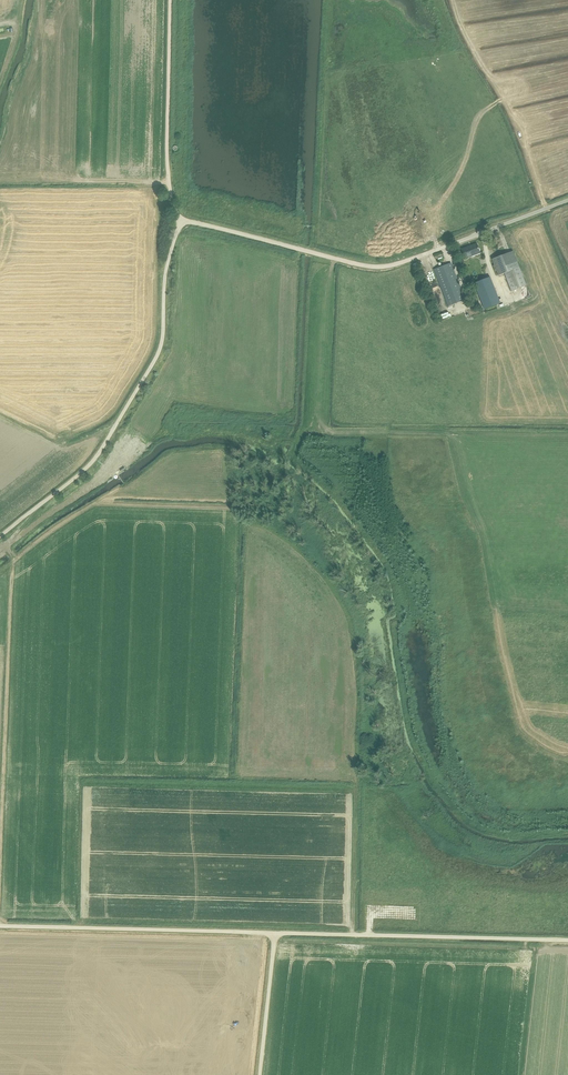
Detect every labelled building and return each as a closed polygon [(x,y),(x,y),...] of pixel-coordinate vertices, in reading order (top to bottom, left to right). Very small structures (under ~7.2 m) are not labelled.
[(480,254),(480,251),(477,244),(461,250),(464,257),(467,256),(468,258),(480,254)] [(511,291),(526,285),(513,251),(492,260),(494,265),(493,265),(495,271),(496,271),(498,275),(504,273),(511,291)] [(434,269),(448,306),(465,300),(451,263),(434,269)] [(501,303),(490,277),(474,283),(485,309),(501,303)] [(445,305),(440,292),(436,294),(443,311),(447,310),(445,305)]
